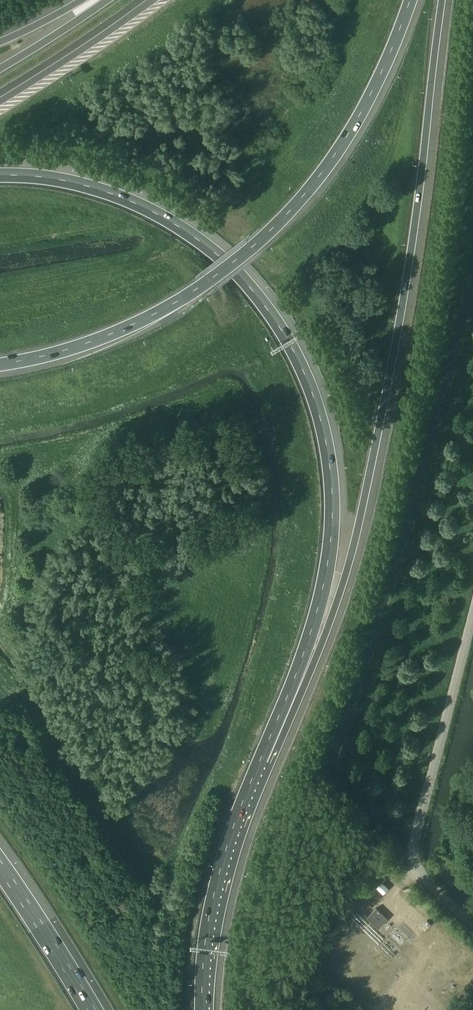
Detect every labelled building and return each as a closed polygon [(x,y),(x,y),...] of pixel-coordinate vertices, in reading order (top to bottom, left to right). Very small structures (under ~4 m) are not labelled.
[(388,918),(376,907),(367,917),(379,928),(388,918)]
